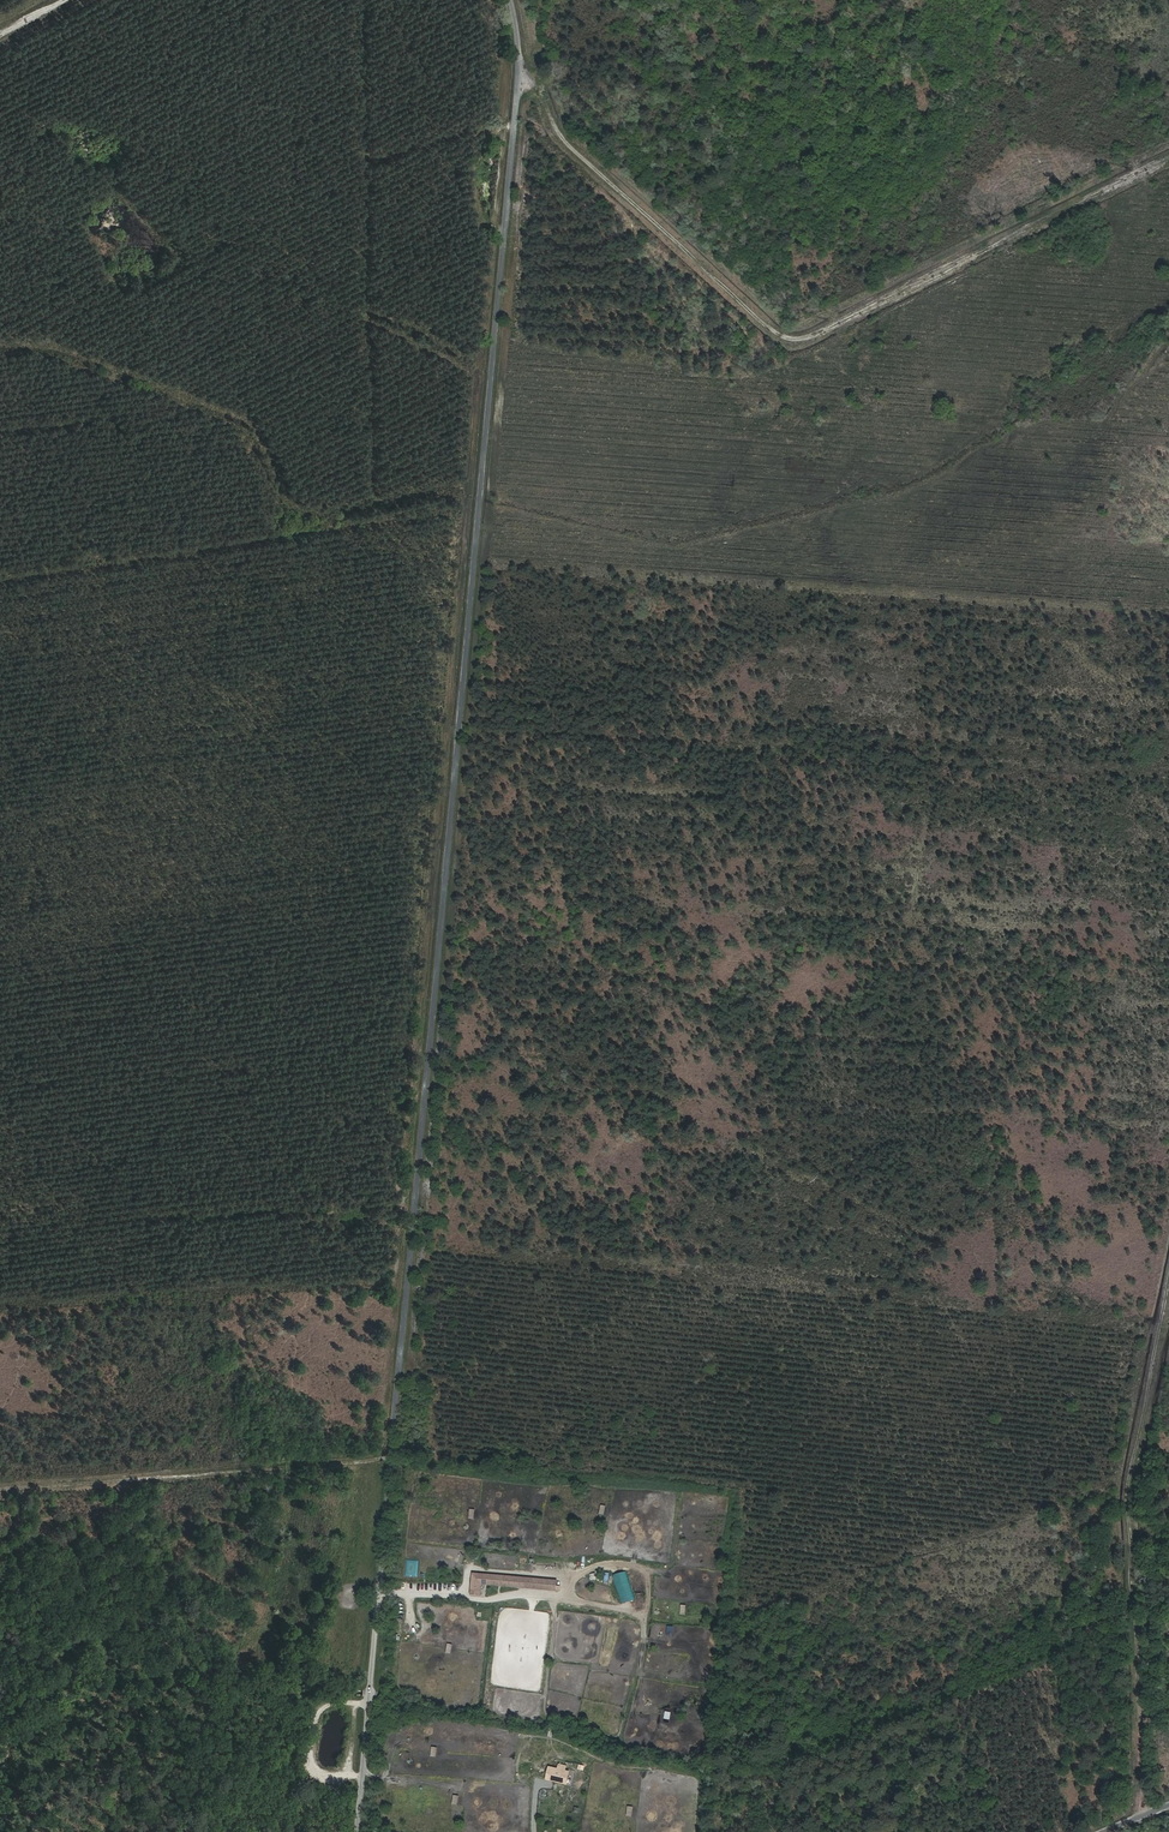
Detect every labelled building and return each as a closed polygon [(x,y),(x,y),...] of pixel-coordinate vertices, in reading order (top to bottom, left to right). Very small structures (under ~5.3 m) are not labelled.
[(558,1580),(473,1574),(472,1594),(483,1595),(484,1586),(557,1591),(558,1580)]
